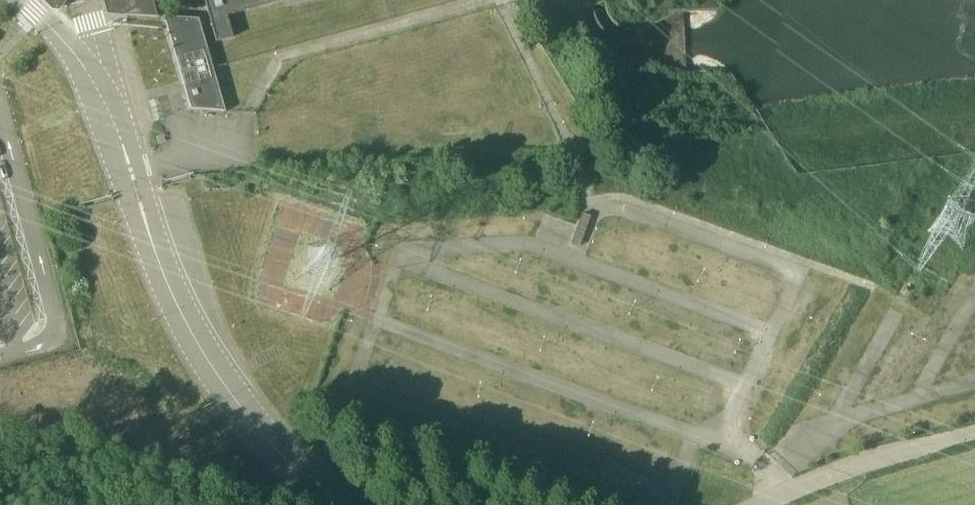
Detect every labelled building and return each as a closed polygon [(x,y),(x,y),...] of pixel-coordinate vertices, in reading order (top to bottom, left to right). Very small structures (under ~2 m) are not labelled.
[(53,9),(58,9),(66,2),(65,0),(43,0),(53,9)] [(113,6),(121,6),(124,15),(157,16),(152,0),(111,0),(113,6)] [(216,43),(233,38),(227,17),(286,0),(204,0),(216,43)] [(163,16),(182,80),(190,109),(225,112),(198,19),(163,16)]
